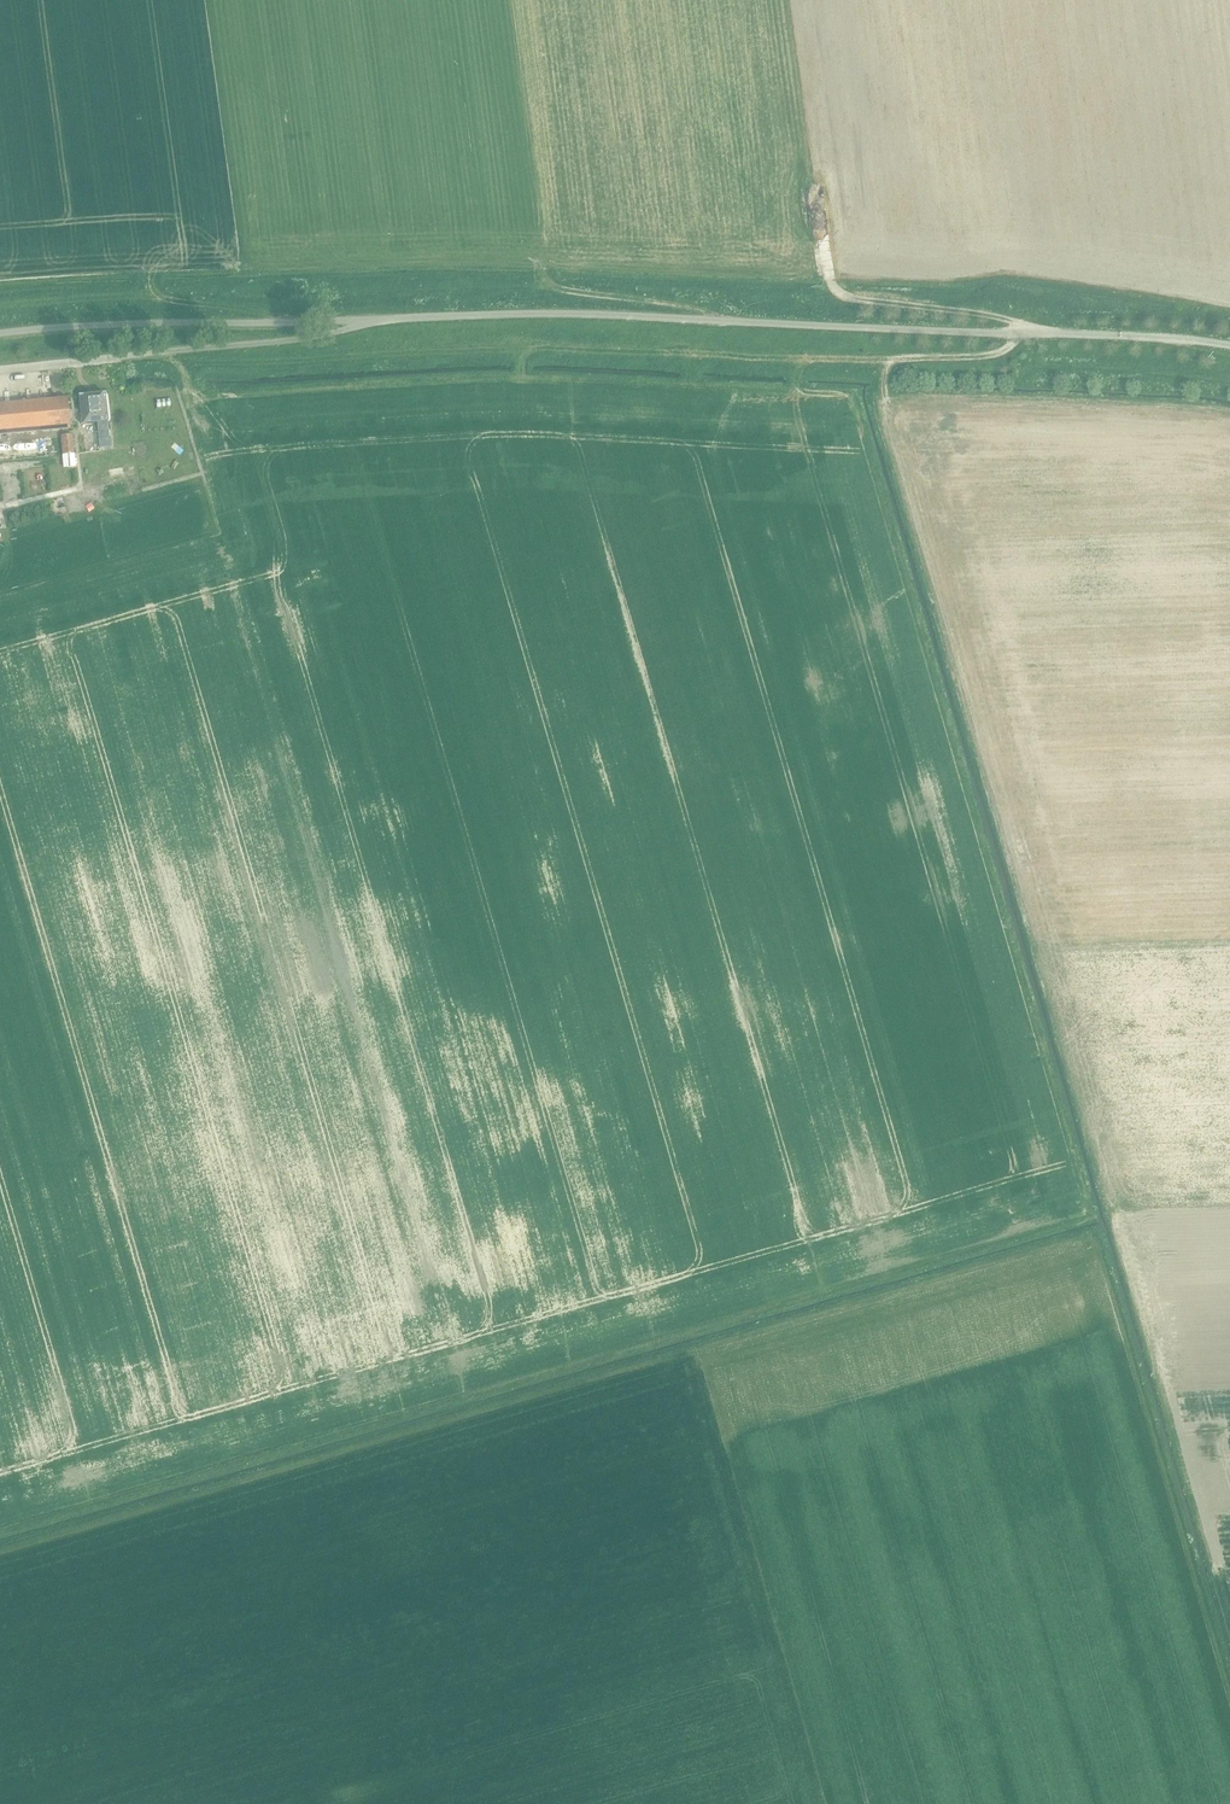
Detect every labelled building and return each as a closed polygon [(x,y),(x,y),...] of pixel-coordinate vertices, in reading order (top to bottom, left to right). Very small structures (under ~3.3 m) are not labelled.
[(81,396),(84,425),(110,422),(107,393),(81,396)] [(71,429),(68,399),(0,405),(0,435),(71,429)] [(61,436),(63,455),(74,454),(72,435),(61,436)]
